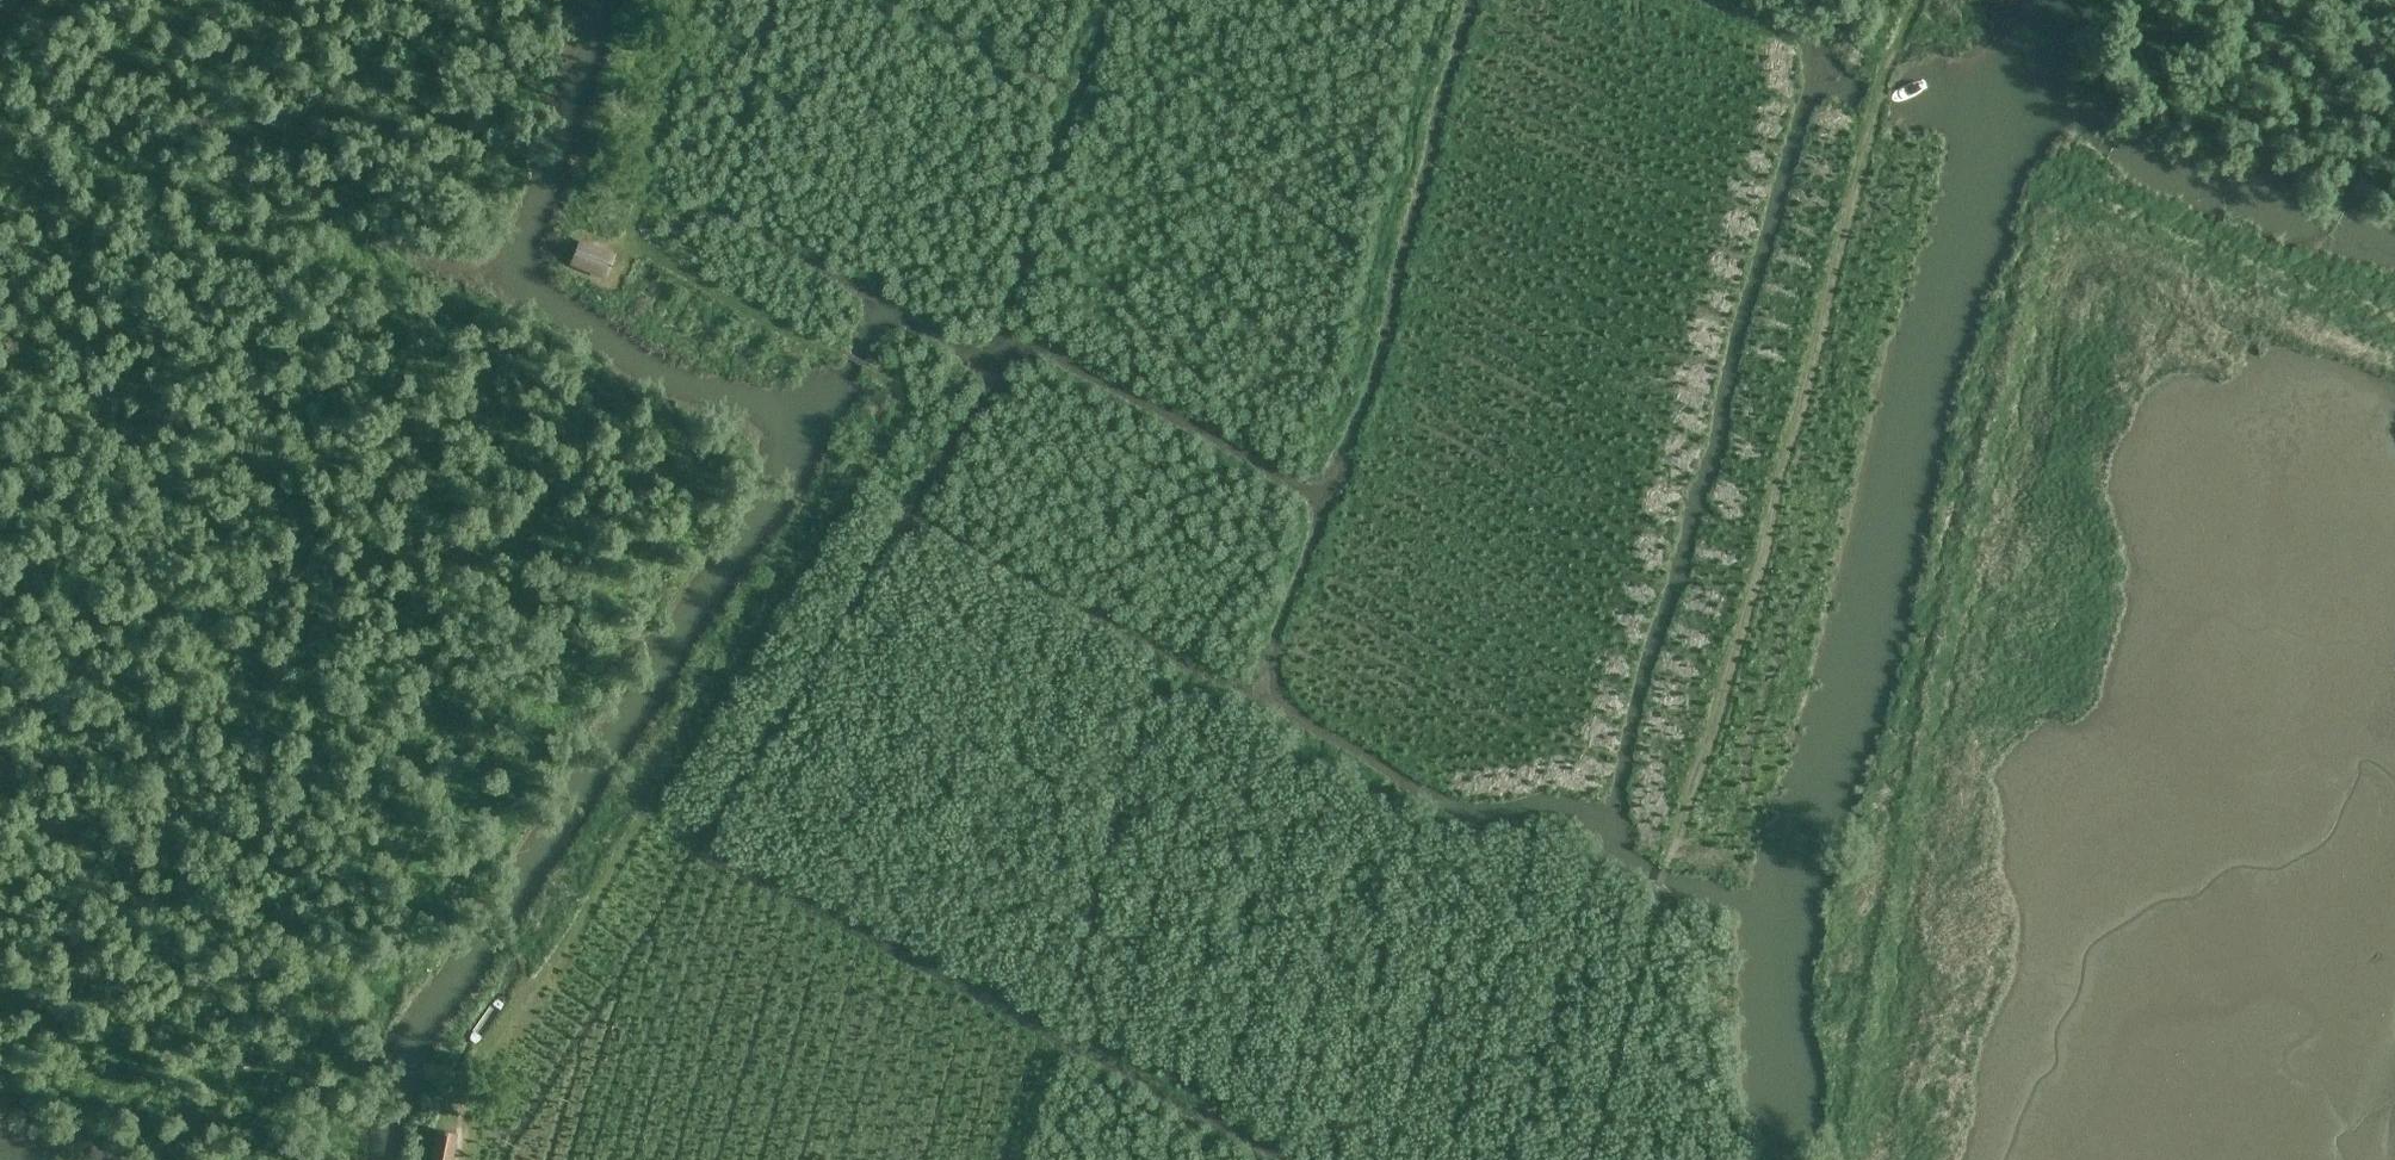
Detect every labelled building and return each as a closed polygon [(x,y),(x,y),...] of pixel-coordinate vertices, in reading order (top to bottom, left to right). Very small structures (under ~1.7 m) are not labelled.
[(605,281),(614,258),(579,244),(570,267),(605,281)] [(436,1130),(430,1159),(453,1159),(458,1134),(436,1130)]
